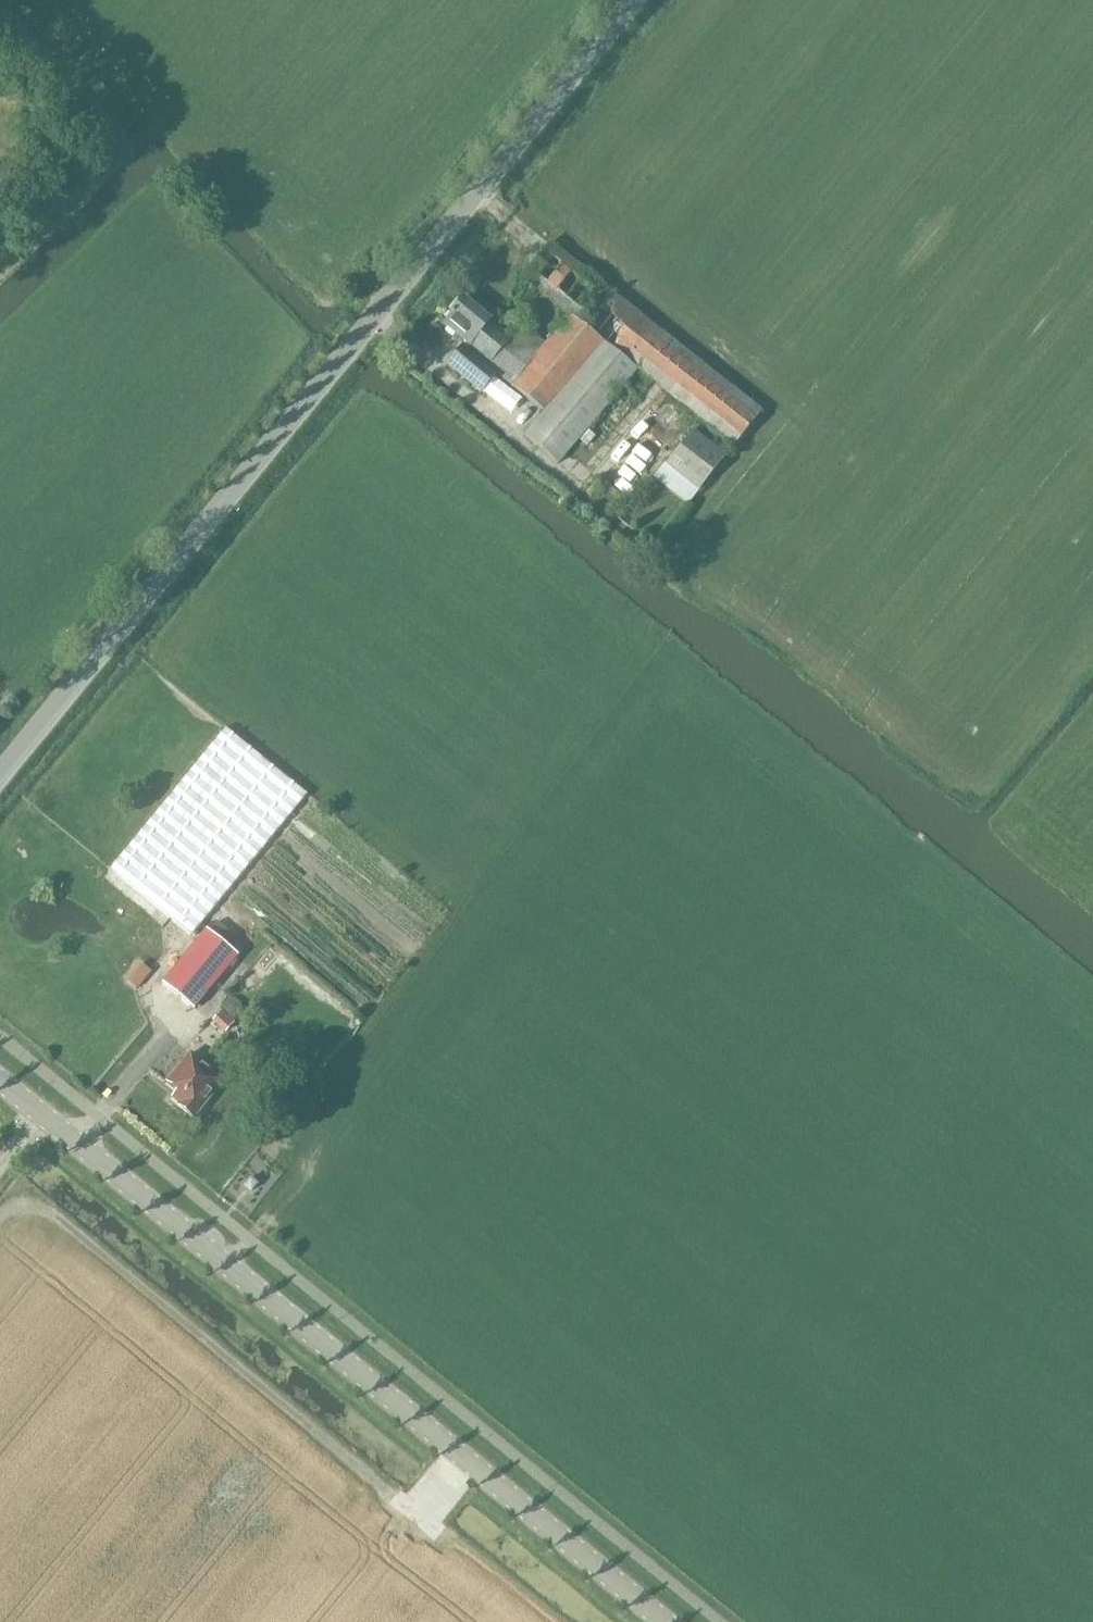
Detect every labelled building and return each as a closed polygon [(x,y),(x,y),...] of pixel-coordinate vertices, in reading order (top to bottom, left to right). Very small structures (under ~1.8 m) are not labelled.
[(545,345),(516,379),(532,392),(508,421),(559,463),(636,368),(733,445),(762,411),(551,242),(537,260),(523,276),(570,314),(545,345)] [(501,367),(516,379),(545,345),(518,324),(506,337),(462,300),(450,314),(451,315),(444,324),(469,345),(466,349),(462,346),(446,365),(480,393),(501,367)] [(695,433),(669,466),(701,493),(728,459),(695,433)] [(224,724),(110,866),(191,931),(305,788),(224,724)] [(162,979),(195,1010),(239,955),(206,925),(162,979)] [(227,999),(223,1005),(223,1012),(229,1016),(236,1016),(240,1010),(240,1003),(234,999),(227,999)] [(229,1073),(223,1081),(190,1054),(166,1083),(177,1091),(172,1098),(179,1104),(178,1105),(193,1118),(230,1074),(229,1073)] [(244,1186),(251,1191),(257,1185),(249,1179),(244,1186)]
